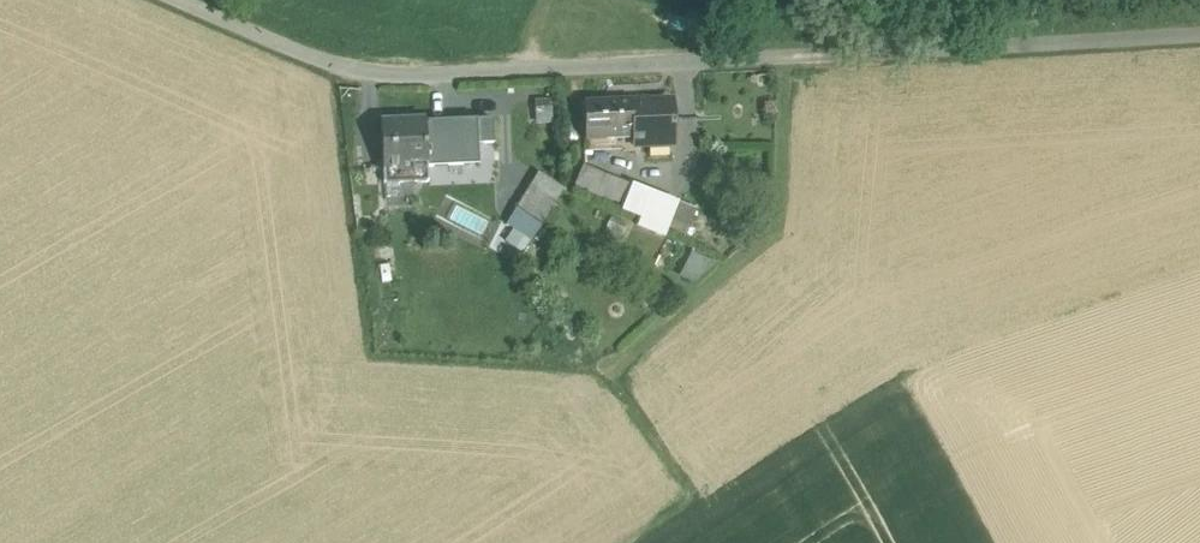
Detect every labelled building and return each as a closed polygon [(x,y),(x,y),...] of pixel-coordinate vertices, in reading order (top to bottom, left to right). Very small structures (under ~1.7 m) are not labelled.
[(649,99),(584,103),(586,141),(632,139),(632,145),(672,143),(670,103),(649,104),(649,99)] [(426,122),(381,124),(383,171),(384,185),(429,182),(426,122)] [(661,182),(682,189),(689,168),(668,161),(661,182)] [(632,186),(583,166),(575,185),(588,190),(587,193),(603,200),(604,197),(624,205),(632,186)] [(538,173),(516,210),(541,225),(563,189),(538,173)] [(678,204),(632,186),(624,205),(623,209),(668,227),(672,218),(678,204)] [(694,210),(678,204),(672,218),(689,224),(694,210)] [(516,210),(504,228),(529,244),(541,225),(516,210)] [(698,285),(710,260),(690,250),(678,276),(698,285)]
